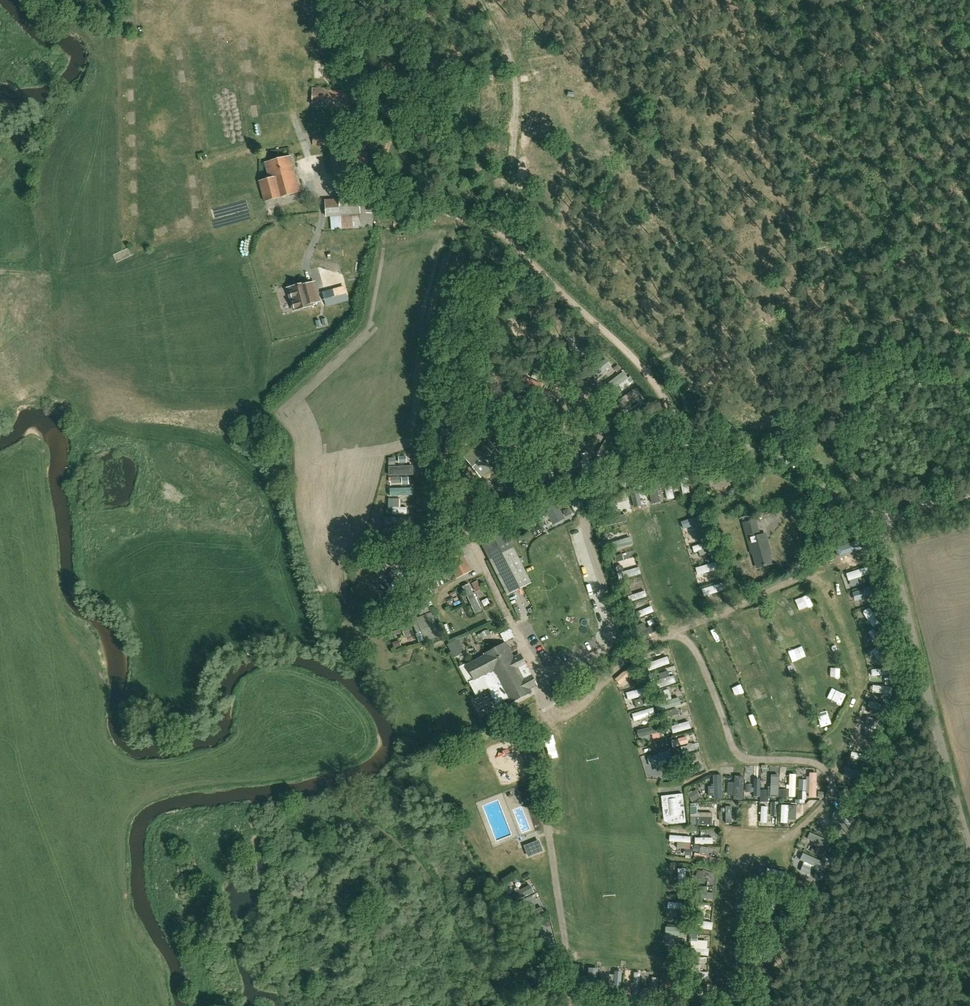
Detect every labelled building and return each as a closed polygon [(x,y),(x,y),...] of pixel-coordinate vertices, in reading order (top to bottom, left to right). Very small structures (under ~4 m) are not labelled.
[(312,89),(312,103),(322,104),(322,100),(336,100),(336,104),(350,104),(350,101),(357,102),(358,93),(326,92),(326,90),(312,89)] [(325,145),(324,135),(313,136),(313,145),(325,145)] [(349,148),(331,151),(335,175),(368,169),(364,148),(369,147),(368,139),(348,143),(349,148)] [(300,192),(290,156),(265,163),(269,178),(259,181),(265,201),(300,192)] [(332,229),(374,227),(373,199),(364,200),(363,194),(327,196),(328,217),(331,217),(332,229)] [(215,228),(251,218),(246,199),(210,208),(215,228)] [(314,281),(290,288),(290,290),(289,292),(294,310),(312,305),(311,303),(319,301),(314,281)] [(477,330),(479,323),(457,316),(454,323),(477,330)] [(534,372),(531,378),(537,380),(539,375),(534,372)] [(445,374),(444,382),(452,383),(454,376),(445,374)] [(436,418),(435,425),(448,426),(448,425),(448,421),(448,420),(436,418)] [(598,434),(594,439),(600,443),(603,437),(598,434)] [(464,458),(480,478),(503,459),(487,439),(464,458)] [(595,459),(592,464),(598,467),(601,463),(595,459)] [(569,463),(555,465),(557,480),(572,477),(569,463)] [(582,470),(576,471),(578,479),(584,477),(582,470)] [(540,471),(533,472),(534,479),(536,478),(540,478),(541,477),(540,471)] [(683,494),(691,492),(688,477),(680,479),(683,494)] [(649,492),(653,505),(676,498),(670,478),(647,485),(648,490),(639,492),(640,495),(649,492)] [(562,496),(557,499),(560,506),(566,503),(562,496)] [(385,509),(385,513),(392,513),(392,507),(399,507),(399,499),(388,499),(388,509),(385,509)] [(683,528),(706,523),(704,515),(681,520),(683,528)] [(769,549),(765,534),(763,534),(759,535),(755,520),(743,523),(751,553),(753,552),(757,568),(771,564),(768,549),(769,549)] [(532,583),(513,548),(504,530),(481,542),(508,596),(532,583)] [(609,550),(635,545),(633,537),(607,542),(609,550)] [(715,541),(694,545),(696,554),(717,550),(715,541)] [(852,543),(837,548),(840,559),(855,555),(852,543)] [(471,570),(461,552),(447,559),(456,578),(471,570)] [(718,554),(710,556),(712,563),(720,561),(718,554)] [(377,557),(372,560),(375,566),(380,563),(377,557)] [(716,568),(720,567),(719,563),(700,566),(701,573),(706,572),(707,577),(717,576),(716,568)] [(847,572),(851,587),(866,583),(864,575),(871,574),(870,567),(847,572)] [(641,568),(619,572),(620,579),(642,575),(641,568)] [(774,569),(767,573),(771,578),(777,574),(774,569)] [(477,581),(471,584),(474,589),(476,592),(482,589),(480,586),(477,581)] [(727,584),(703,588),(705,595),(728,591),(727,584)] [(877,584),(867,587),(868,590),(872,592),(878,591),(877,584)] [(471,615),(476,613),(464,588),(460,590),(471,615)] [(631,602),(649,596),(647,590),(629,596),(631,602)] [(867,601),(871,599),(864,590),(860,592),(867,601)] [(728,591),(722,593),(725,605),(732,604),(728,591)] [(809,594),(799,599),(804,609),(814,604),(809,594)] [(426,604),(420,606),(424,614),(429,612),(426,604)] [(881,604),(873,606),(875,613),(883,611),(881,604)] [(653,606),(636,613),(638,618),(655,611),(653,606)] [(426,642),(441,636),(431,612),(411,621),(416,635),(421,632),(426,642)] [(887,626),(879,627),(881,636),(888,634),(887,626)] [(397,629),(392,631),(395,639),(400,636),(397,629)] [(416,636),(405,640),(407,645),(418,641),(416,636)] [(458,639),(447,645),(452,654),(463,648),(458,639)] [(399,640),(392,643),(394,649),(401,646),(399,640)] [(510,703),(531,692),(529,688),(514,659),(505,643),(484,654),(485,657),(467,666),(474,680),(471,682),(477,693),(488,687),(497,703),(507,698),(510,703)] [(651,671),(672,663),(669,656),(648,664),(651,671)] [(636,664),(616,677),(620,684),(641,671),(636,664)] [(669,670),(659,673),(661,679),(671,676),(669,670)] [(643,673),(635,680),(638,685),(647,678),(643,673)] [(554,679),(557,687),(567,683),(563,674),(554,679)] [(672,676),(657,681),(659,688),(675,683),(672,676)] [(627,693),(630,701),(651,694),(649,686),(627,693)] [(667,700),(673,698),(670,688),(664,690),(667,700)] [(657,699),(665,698),(664,690),(656,691),(657,699)] [(832,690),(828,699),(843,704),(846,695),(832,690)] [(651,698),(644,700),(646,706),(653,704),(651,698)] [(660,710),(682,706),(680,698),(659,703),(660,710)] [(634,713),(636,721),(657,714),(655,707),(634,713)] [(666,711),(660,712),(661,719),(667,717),(678,714),(676,708),(666,711)] [(876,732),(878,727),(886,729),(887,723),(867,717),(864,729),(876,732)] [(640,739),(666,732),(664,723),(638,730),(640,739)] [(855,741),(876,746),(877,739),(856,734),(855,741)] [(555,736),(547,738),(552,759),(560,757),(555,736)] [(679,739),(671,741),(673,747),(673,749),(675,748),(675,747),(680,745),(679,739)] [(672,749),(648,757),(651,765),(675,757),(672,749)] [(852,752),(850,759),(872,764),(874,756),(852,752)] [(845,769),(844,776),(867,780),(868,773),(845,769)] [(818,797),(817,772),(809,773),(810,797),(818,797)] [(724,799),(724,775),(714,775),(714,786),(709,786),(709,795),(715,795),(715,799),(724,799)] [(734,799),(744,800),(745,776),(735,776),(734,799)] [(779,789),(778,800),(787,801),(787,790),(779,789)] [(760,790),(760,801),(768,801),(768,797),(767,797),(767,790),(761,790),(760,790)] [(688,794),(688,795),(692,802),(697,800),(692,792),(688,794)] [(664,820),(670,819),(671,824),(679,823),(679,822),(685,821),(682,794),(676,795),(676,796),(668,797),(668,796),(661,796),(664,820)] [(776,805),(762,805),(761,823),(769,823),(769,816),(776,816),(776,805)] [(836,810),(829,826),(848,835),(855,819),(836,810)] [(671,835),(670,841),(678,842),(678,848),(691,849),(692,837),(671,835)] [(542,851),(539,841),(525,847),(528,856),(542,851)] [(818,849),(816,854),(823,858),(825,852),(818,849)] [(720,859),(695,853),(693,859),(719,866),(720,859)] [(826,862),(822,871),(826,873),(830,863),(826,862)] [(803,865),(800,871),(810,875),(812,869),(803,865)] [(688,890),(687,868),(679,868),(679,890),(688,890)] [(816,870),(813,877),(821,880),(824,873),(818,870),(816,869),(816,870)] [(697,870),(695,878),(703,880),(705,871),(697,870)] [(506,881),(500,885),(504,891),(510,886),(506,881)] [(511,895),(515,903),(536,891),(531,884),(511,895)] [(780,911),(780,923),(788,923),(788,911),(780,911)] [(688,936),(688,927),(667,927),(667,936),(688,936)] [(549,947),(544,951),(545,952),(548,957),(553,953),(551,951),(549,947)] [(599,995),(599,968),(588,968),(588,995),(599,995)] [(576,985),(575,993),(583,993),(583,985),(576,985)] [(622,993),(621,1001),(630,1002),(630,996),(631,994),(622,993)] [(657,1005),(663,1005),(666,1005),(666,999),(661,998),(662,994),(659,994),(657,1005)]
